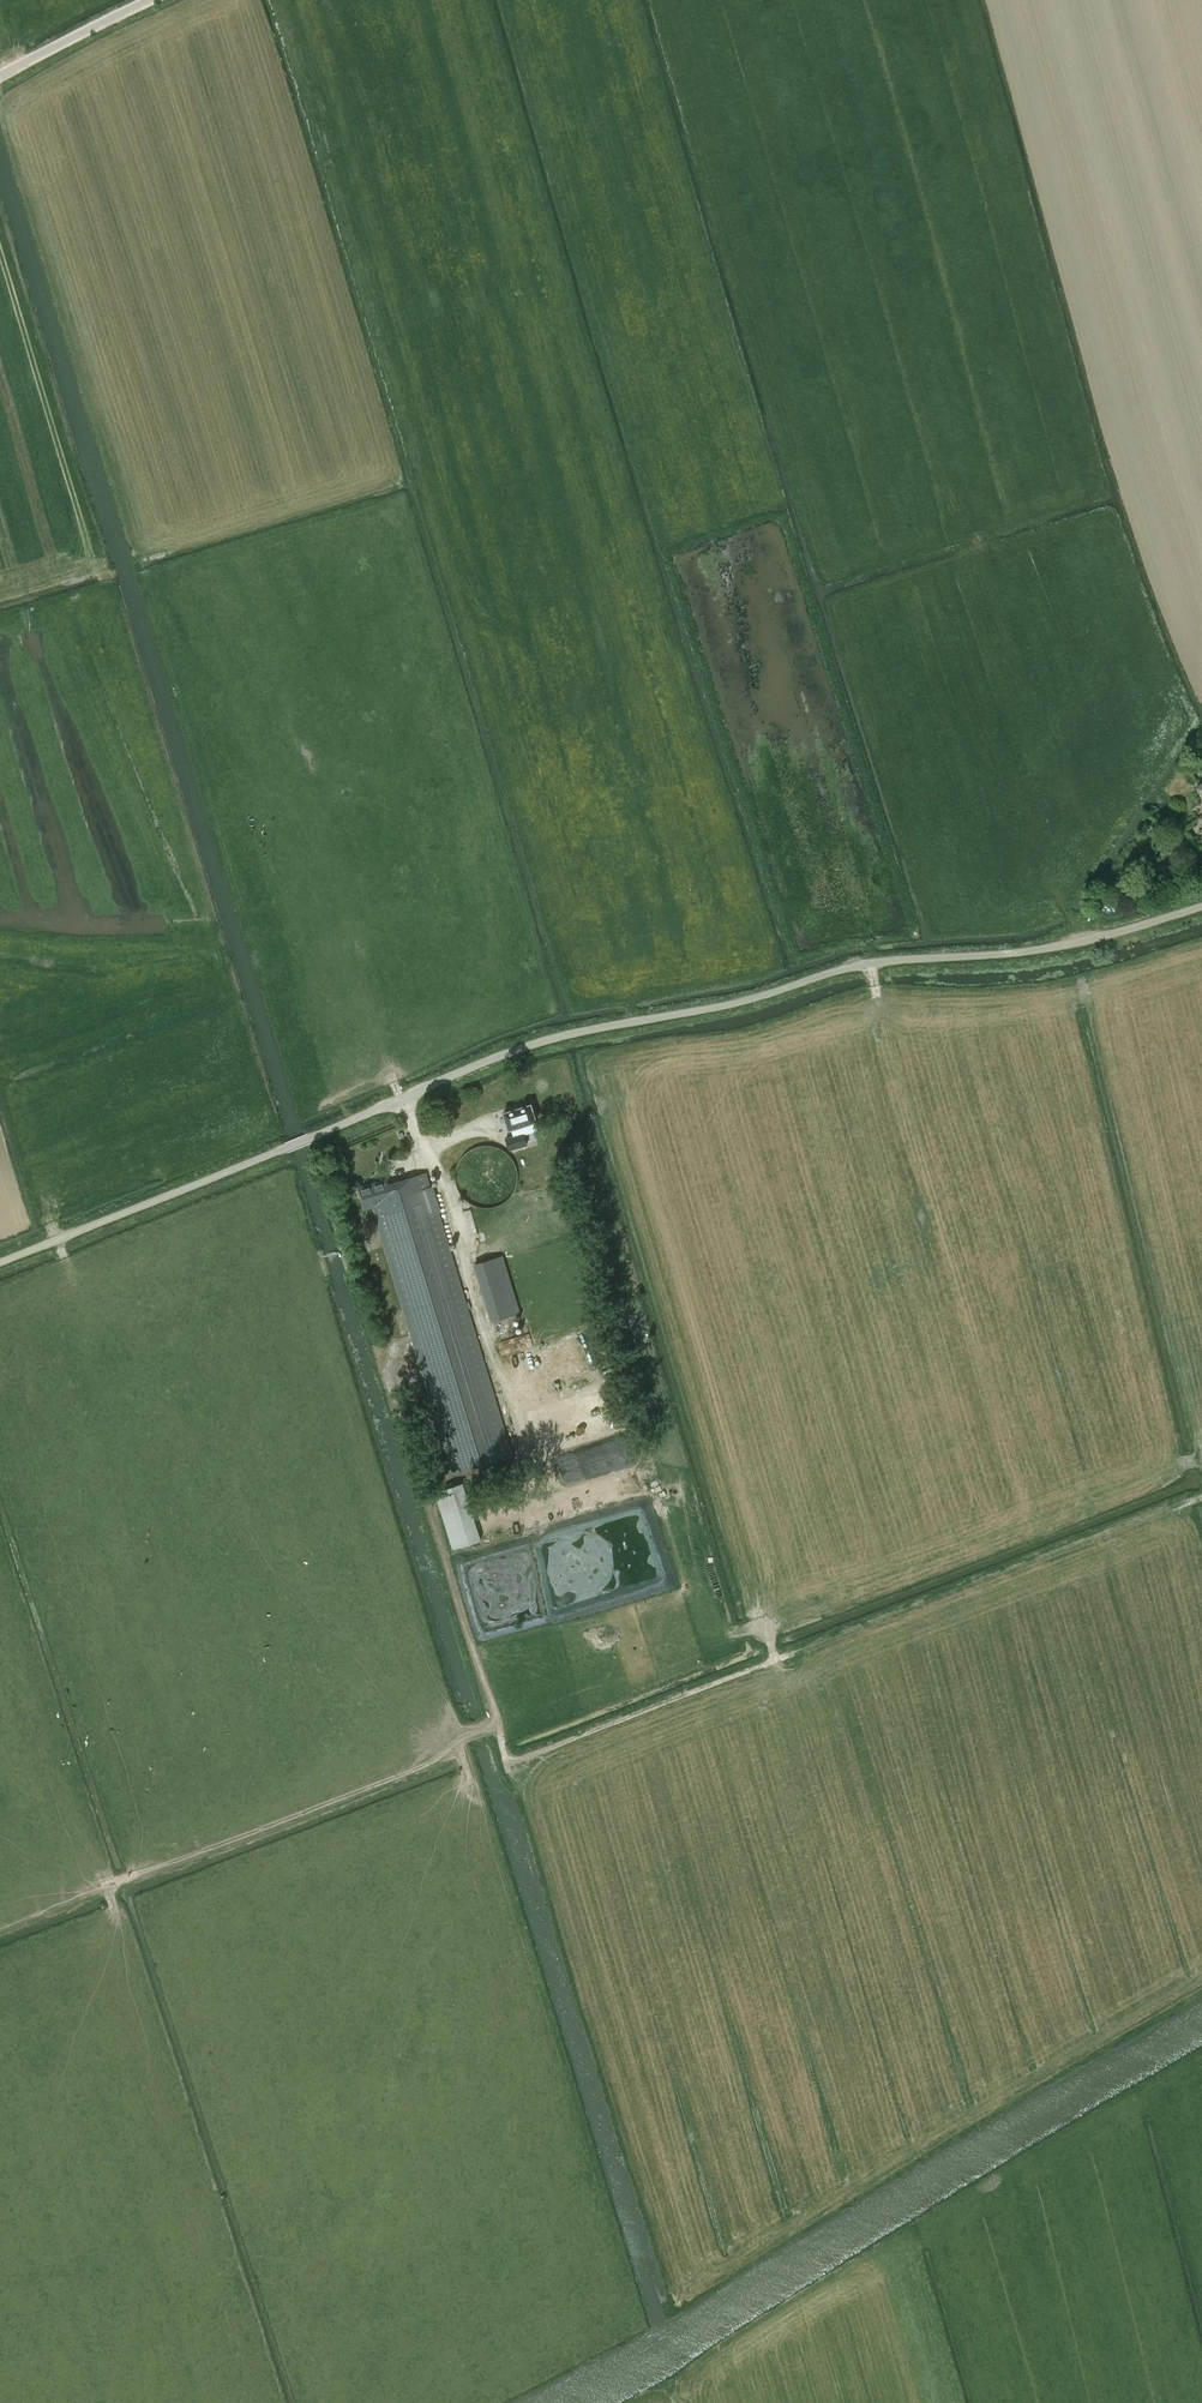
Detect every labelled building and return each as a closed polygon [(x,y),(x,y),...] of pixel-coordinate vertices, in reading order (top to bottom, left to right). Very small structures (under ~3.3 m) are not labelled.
[(503,1109),(509,1130),(512,1129),(514,1137),(507,1139),(510,1150),(527,1144),(524,1134),(538,1129),(529,1101),(503,1109)] [(384,1180),(359,1187),(365,1209),(372,1207),(449,1457),(509,1440),(427,1172),(385,1185),(384,1180)] [(507,1266),(504,1255),(474,1265),(477,1276),(491,1322),(521,1312),(507,1266)] [(439,1490),(454,1548),(484,1540),(469,1482),(439,1490)] [(586,1606),(574,1548),(548,1554),(560,1612),(586,1606)]
